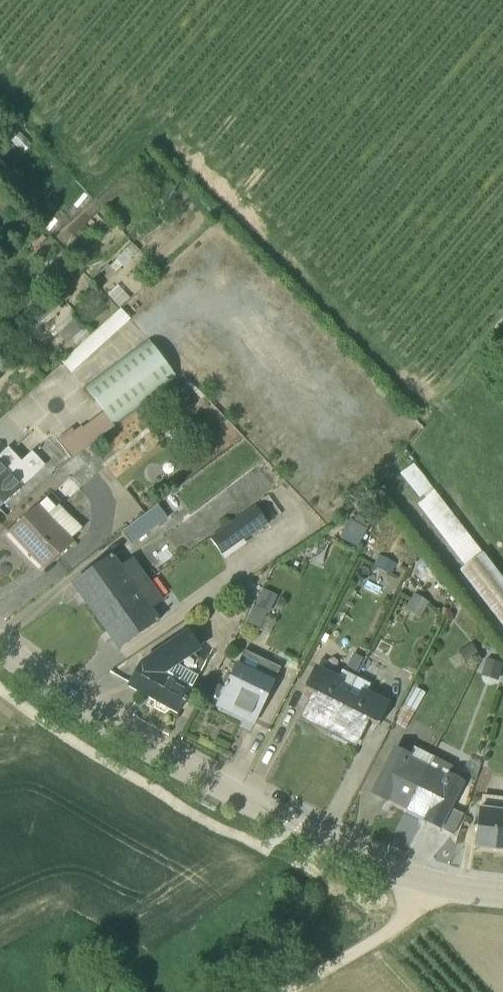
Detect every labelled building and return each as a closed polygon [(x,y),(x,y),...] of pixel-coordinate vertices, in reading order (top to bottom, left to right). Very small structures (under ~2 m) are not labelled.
[(61,310),(54,302),(29,323),(36,332),(61,310)] [(119,310),(61,363),(71,373),(129,320),(119,310)] [(89,336),(71,315),(54,330),(66,343),(63,346),(70,353),(89,336)] [(177,376),(146,339),(84,386),(103,411),(82,428),(80,427),(74,431),(71,428),(55,440),(71,460),(115,426),(114,424),(177,376)] [(57,367),(41,383),(47,390),(64,374),(57,367)] [(190,412),(189,410),(192,408),(186,400),(182,403),(177,397),(169,402),(181,419),(190,412)] [(172,445),(195,428),(189,419),(180,426),(179,424),(165,435),(172,445)] [(45,466),(31,452),(20,461),(8,448),(7,448),(0,454),(0,508),(45,466)] [(413,466),(412,466),(399,476),(418,500),(414,503),(463,568),(458,572),(502,630),(502,582),(413,466)] [(60,502),(51,492),(7,532),(43,571),(73,543),(70,540),(81,530),(58,505),(60,502)] [(162,503),(122,525),(131,540),(170,518),(162,503)] [(340,537),(359,546),(369,525),(350,517),(340,537)] [(113,556),(70,585),(94,617),(147,580),(132,560),(120,567),(113,556)] [(162,602),(147,580),(94,617),(118,651),(159,623),(151,610),(162,602)] [(248,621),(260,626),(267,609),(255,604),(248,621)] [(199,652),(187,632),(139,663),(125,688),(154,704),(154,709),(163,715),(168,712),(177,717),(204,665),(194,655),(199,652)] [(243,652),(214,709),(253,727),(275,683),(274,682),(279,669),(244,652),(243,652)] [(498,679),(502,664),(502,662),(487,656),(482,673),(498,679)] [(312,695),(299,721),(327,735),(355,679),(341,672),(337,678),(315,668),(303,690),(312,695)] [(327,735),(355,749),(368,723),(377,727),(388,704),(365,693),(369,686),(355,679),(327,735)] [(414,690),(394,725),(404,730),(423,695),(414,690)] [(368,796),(386,805),(387,802),(405,812),(431,758),(412,749),(408,756),(392,748),(368,796)] [(451,767),(431,758),(405,812),(423,821),(422,823),(439,832),(440,830),(451,836),(452,836),(462,816),(451,810),(463,783),(447,775),(451,769),(451,767)] [(502,853),(502,799),(481,797),(479,809),(477,809),(471,849),(502,853)]
